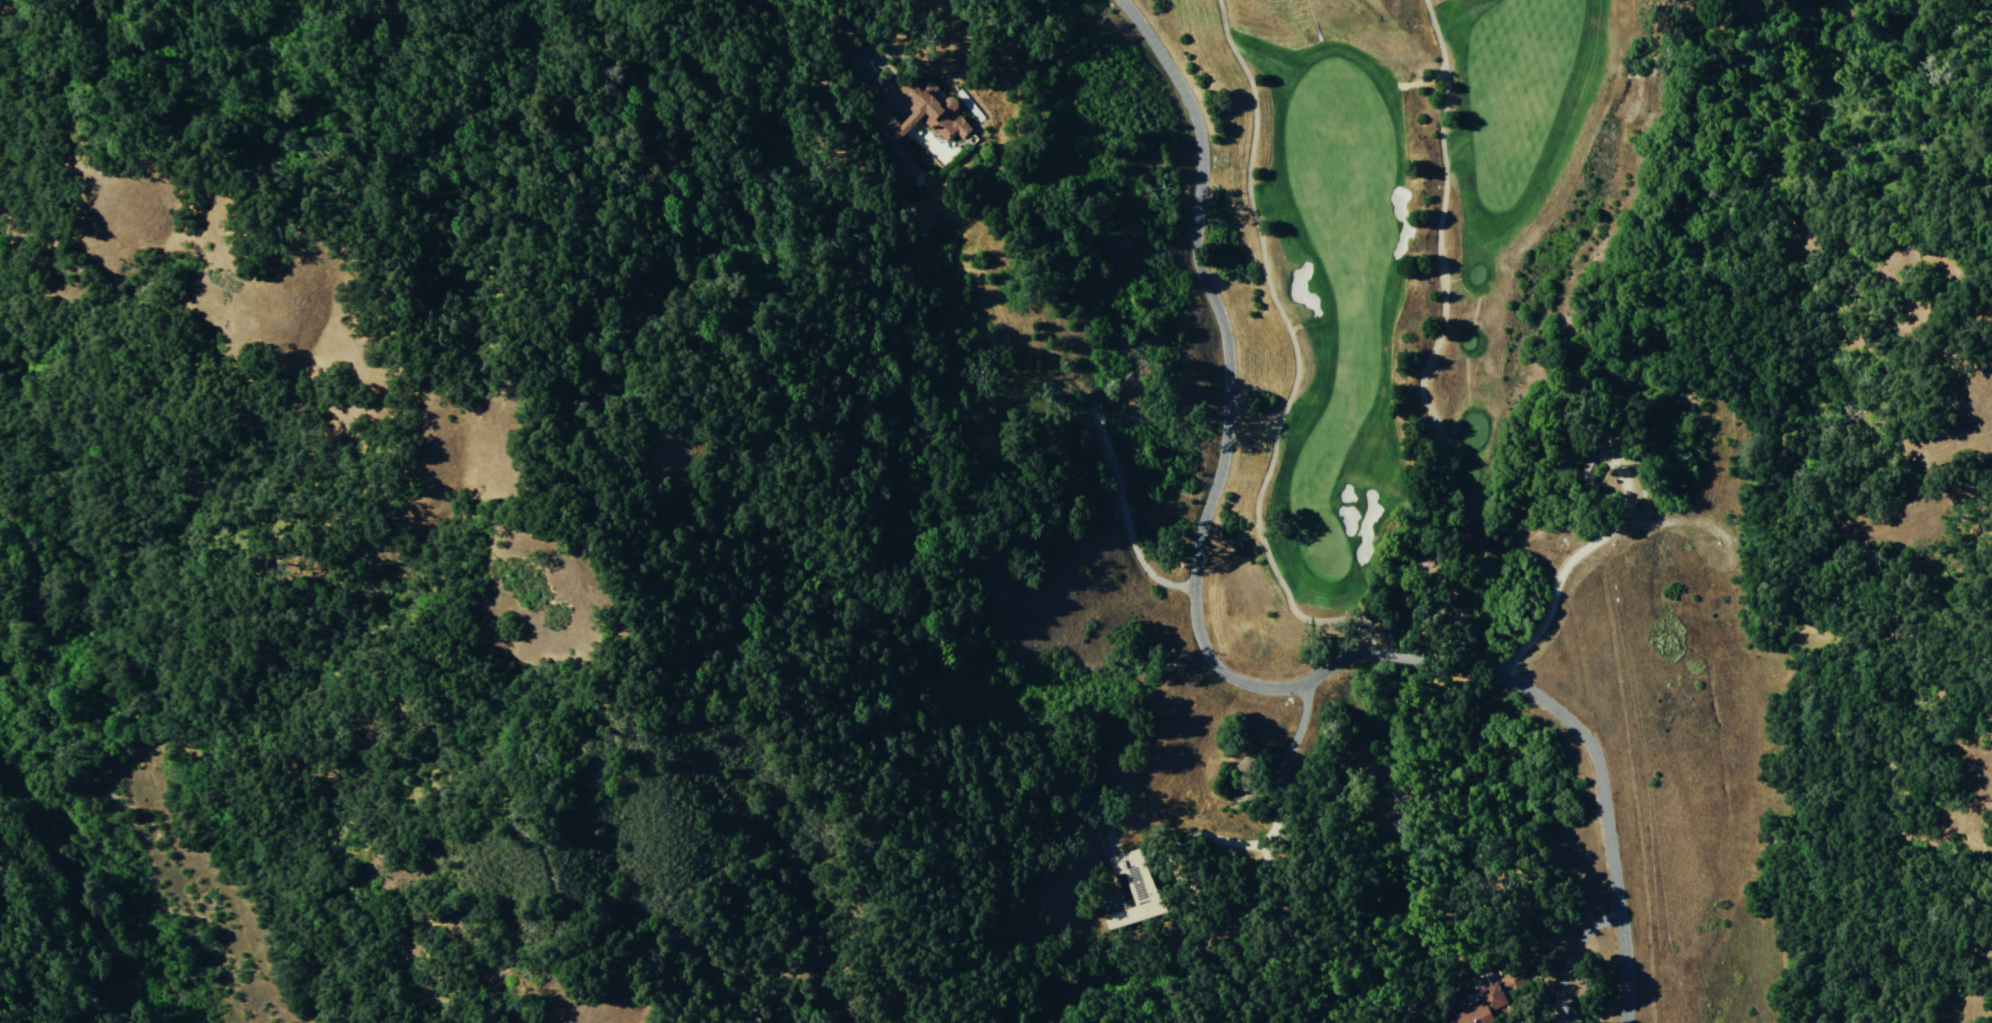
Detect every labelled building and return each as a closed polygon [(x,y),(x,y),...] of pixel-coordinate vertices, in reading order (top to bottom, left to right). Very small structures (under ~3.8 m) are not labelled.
[(948,138),(955,131),(965,136),(973,129),(960,115),(950,117),(959,103),(956,100),(944,93),(929,77),(923,82),(913,77),(902,87),(903,90),(914,102),(905,118),(900,122),(896,119),(887,110),(882,107),(875,118),(878,128),(881,132),(887,160),(909,184),(922,172),(921,167),(896,141),(918,121),(948,138)] [(1577,478),(1590,486),(1601,467),(1588,460),(1577,478)] [(1510,1005),(1499,980),(1477,990),(1483,1004),(1447,1019),(1449,1022),(1488,1022),(1485,1016),(1510,1005)]
